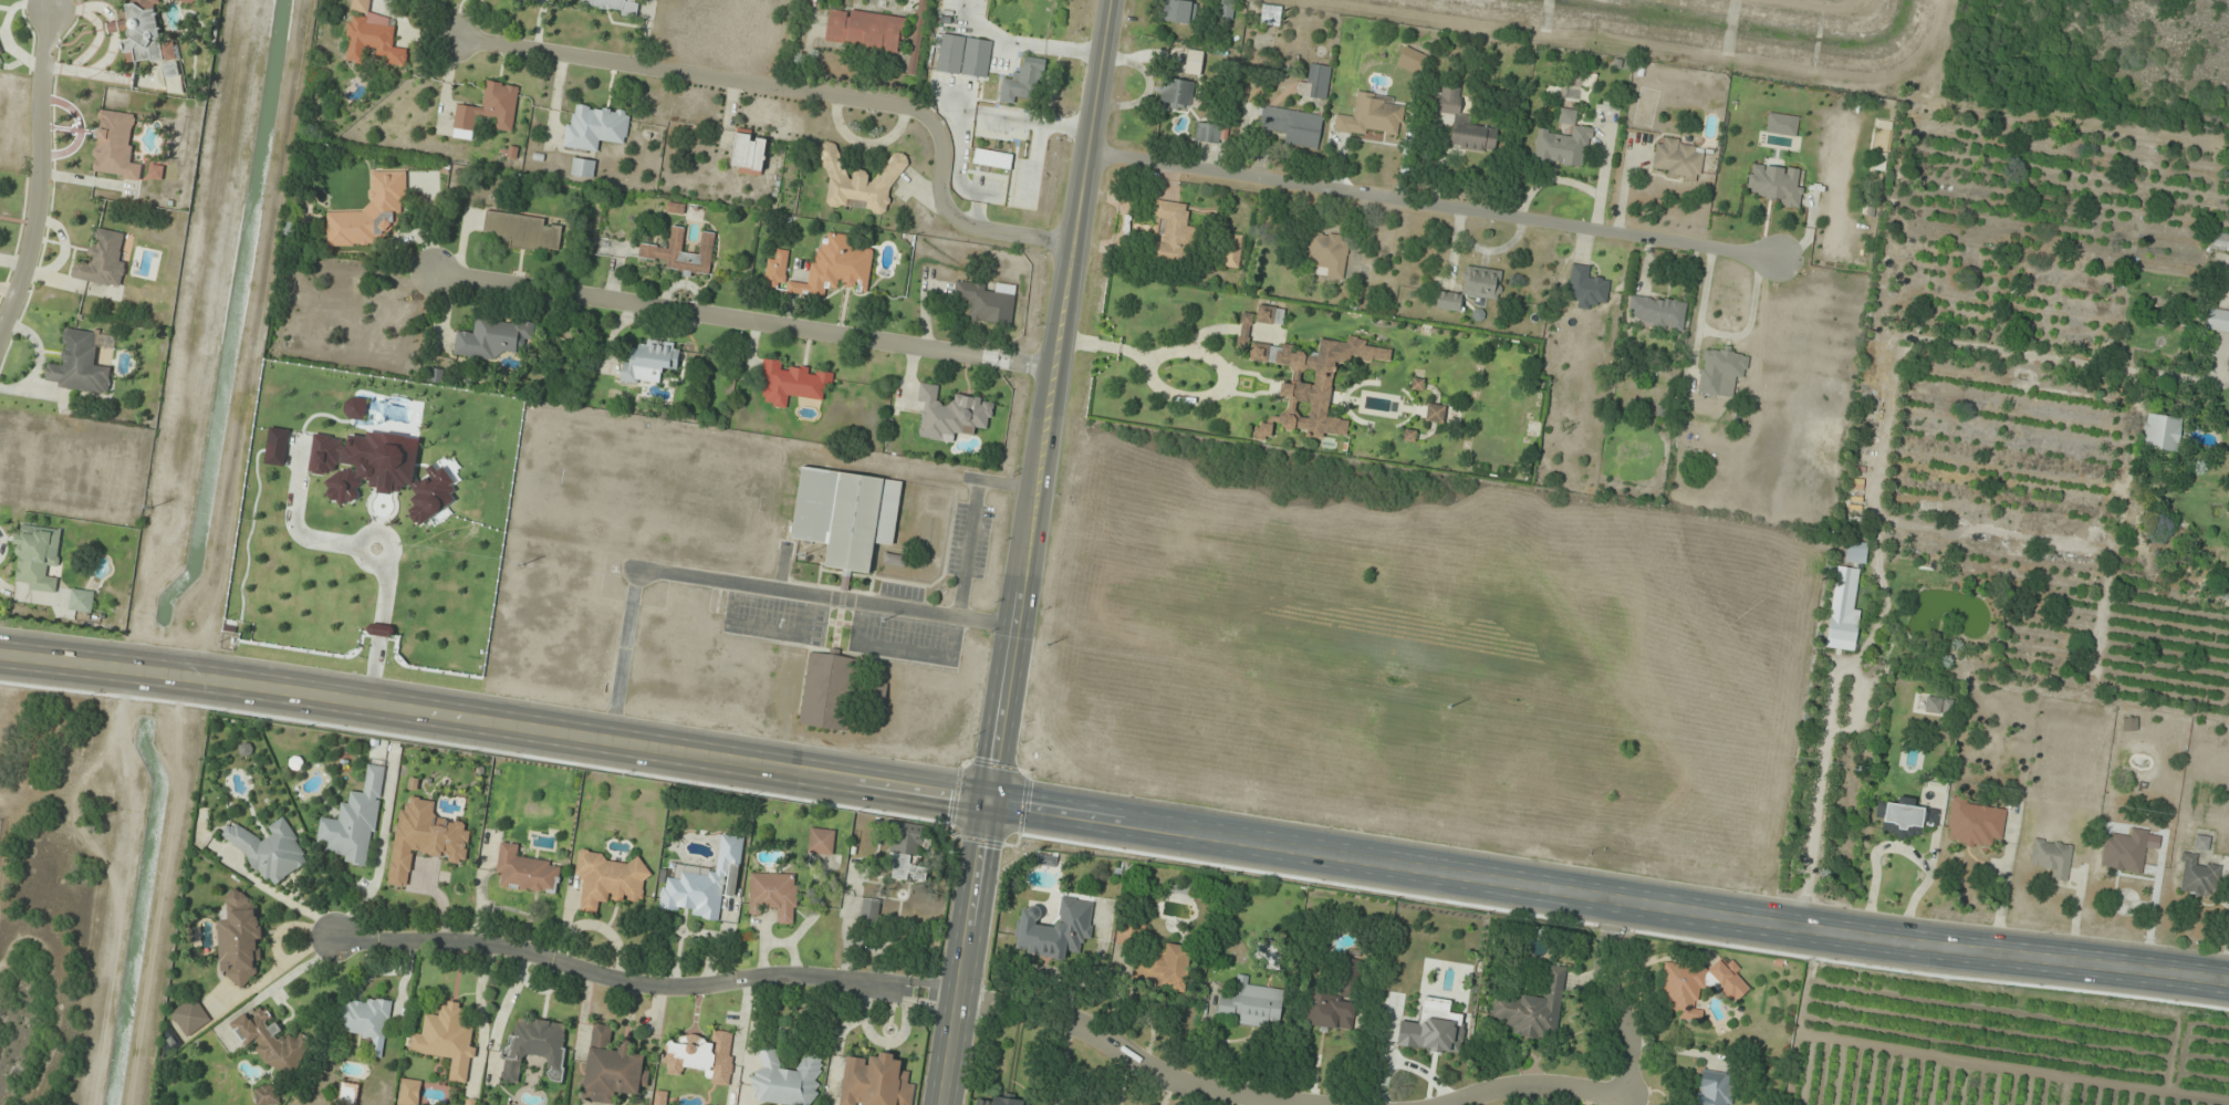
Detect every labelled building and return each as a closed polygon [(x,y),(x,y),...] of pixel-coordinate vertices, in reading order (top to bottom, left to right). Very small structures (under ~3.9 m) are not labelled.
[(178,56),(176,41),(162,44),(155,5),(161,4),(161,0),(137,0),(137,3),(126,5),(129,19),(108,23),(110,35),(122,33),(127,65),(178,56)] [(371,0),(352,0),(351,12),(369,14),(371,0)] [(582,7),(635,17),(638,0),(583,0),(582,7)] [(1195,23),(1196,1),(1168,0),(1165,0),(1164,22),(1195,23)] [(1219,0),(1220,20),(1234,20),(1233,0),(1221,0),(1219,0)] [(1280,26),(1281,6),(1262,6),(1261,25),(1280,26)] [(825,45),(898,52),(899,40),(905,41),(907,17),(829,9),(825,45)] [(347,62),(365,63),(366,53),(388,54),(388,65),(407,66),(408,48),(394,47),(396,21),(349,18),(347,62)] [(937,72),(987,78),(992,41),(942,34),(937,72)] [(1004,78),(1001,102),(1018,104),(1019,96),(1040,99),(1045,59),(1021,56),(1018,80),(1004,78)] [(1326,100),(1332,67),(1311,64),(1307,84),(1300,82),(1298,96),(1326,100)] [(1193,109),(1194,81),(1162,79),(1161,107),(1193,109)] [(520,85),(485,81),(482,107),(457,104),(454,129),(475,132),(477,119),(497,121),(496,130),(513,132),(520,85)] [(1462,88),(1442,86),(1441,96),(1431,95),(1430,111),(1459,115),(1462,88)] [(1394,97),(1359,92),(1356,115),(1336,112),(1334,128),(1400,137),(1404,107),(1393,106),(1394,97)] [(626,145),(631,112),(579,105),(577,116),(568,115),(564,148),(598,153),(600,142),(626,145)] [(1283,145),(1318,150),(1323,114),(1263,107),(1260,129),(1285,132),(1283,145)] [(1577,110),(1560,109),(1559,125),(1572,127),(1571,134),(1538,130),(1534,161),(1587,167),(1591,127),(1575,126),(1577,110)] [(136,115),(99,110),(90,174),(141,181),(143,163),(130,161),(136,115)] [(1227,125),(1196,124),(1195,142),(1226,144),(1227,125)] [(1498,127),(1452,124),(1451,148),(1496,152),(1498,127)] [(768,137),(736,133),(731,170),(762,174),(768,137)] [(1664,177),(1700,183),(1704,154),(1693,152),(1695,142),(1658,136),(1653,168),(1665,170),(1664,177)] [(826,206),(864,207),(874,214),(883,214),(889,205),(890,190),(909,164),(909,158),(901,153),(894,153),(868,189),(869,171),(856,171),(843,189),(843,151),(833,144),(827,144),(826,206)] [(1010,170),(1013,155),(975,149),(973,164),(1010,170)] [(596,161),(574,158),(572,175),(594,178),(596,161)] [(1800,207),(1804,169),(1761,164),(1760,175),(1749,173),(1747,190),(1758,191),(1757,202),(1800,207)] [(162,179),(163,166),(151,165),(150,179),(162,179)] [(327,246),(378,245),(378,236),(405,235),(404,172),(370,172),(371,212),(327,213),(327,246)] [(1186,227),(1189,204),(1157,201),(1153,235),(1163,236),(1162,242),(1153,241),(1151,262),(1190,267),(1194,228),(1186,227)] [(486,211),(482,241),(560,252),(564,222),(486,211)] [(709,275),(715,233),(703,232),(700,255),(682,252),(685,228),(672,226),(669,248),(641,244),(639,257),(667,261),(666,269),(709,275)] [(72,279),(121,289),(128,258),(119,257),(124,234),(96,228),(88,263),(76,260),(72,279)] [(764,288),(825,298),(827,285),(867,292),(874,251),(852,247),(854,236),(821,231),(812,285),(785,280),(790,251),(777,249),(775,259),(769,258),(764,288)] [(1349,236),(1311,231),(1307,264),(1327,267),(1325,278),(1343,280),(1349,236)] [(1243,236),(1226,234),(1224,267),(1240,269),(1243,236)] [(2228,245),(2228,235),(2214,234),(2212,248),(2228,250),(2228,245)] [(1569,297),(1578,298),(1578,306),(1607,308),(1609,279),(1589,278),(1589,267),(1570,265),(1569,297)] [(1461,295),(1438,291),(1436,308),(1459,312),(1462,295),(1499,300),(1503,271),(1466,266),(1461,295)] [(1016,285),(991,283),(956,280),(955,301),(970,302),(968,322),(1013,326),(1016,285)] [(1684,329),(1688,302),(1631,295),(1627,321),(1684,329)] [(1283,326),(1286,309),(1258,305),(1255,322),(1283,326)] [(2205,330),(2228,333),(2228,311),(2208,309),(2205,330)] [(1334,366),(1351,361),(1352,358),(1390,363),(1392,353),(1349,335),(1345,343),(1323,340),(1316,355),(1293,352),(1292,347),(1249,342),(1253,314),(1242,313),(1237,347),(1249,349),(1252,361),(1294,367),(1292,381),(1281,384),(1280,396),(1288,397),(1286,415),(1255,423),(1253,439),(1271,441),(1274,422),(1315,440),(1333,435),(1347,437),(1349,420),(1328,418),(1334,366)] [(498,361),(499,352),(520,354),(521,342),(533,344),(536,322),(477,315),(474,334),(457,332),(454,356),(498,361)] [(109,393),(111,368),(95,367),(97,331),(65,329),(62,365),(47,364),(45,387),(109,393)] [(664,370),(677,371),(680,343),(646,340),(645,347),(634,346),(632,361),(623,361),(621,382),(662,386),(664,370)] [(1749,353),(1704,347),(1697,394),(1731,399),(1734,376),(1746,378),(1749,353)] [(834,372),(783,367),(784,361),(763,359),(760,396),(768,396),(767,407),(787,409),(788,398),(823,401),(824,390),(832,391),(834,372)] [(922,436),(965,440),(966,428),(990,430),(993,400),(953,397),(953,406),(938,404),(940,385),(920,383),(918,402),(925,403),(922,436)] [(1425,422),(1444,424),(1446,406),(1427,404),(1425,422)] [(2142,448),(2176,453),(2182,420),(2147,414),(2142,448)] [(893,546),(902,480),(801,467),(792,538),(829,543),(825,567),(869,574),(874,544),(893,546)] [(61,528),(18,525),(15,580),(27,581),(26,591),(57,594),(58,578),(48,577),(49,566),(59,567),(61,528)] [(1845,562),(1865,565),(1867,545),(1847,542),(1845,562)] [(1825,648),(1854,653),(1860,611),(1853,610),(1859,570),(1837,566),(1825,648)] [(70,612),(93,612),(93,590),(70,590),(70,612)] [(856,658),(810,651),(799,724),(845,731),(856,658)] [(1954,700),(1926,696),(1923,714),(1951,718),(1954,700)] [(371,868),(384,767),(367,765),(364,793),(351,792),(349,804),(341,803),(339,821),(321,819),(317,850),(347,854),(346,865),(371,868)] [(1946,783),(1924,783),(1924,793),(1946,793),(1946,783)] [(401,807),(387,883),(408,887),(414,854),(466,863),(473,823),(434,816),(436,801),(411,797),(409,808),(401,807)] [(1938,810),(1915,808),(1916,798),(1897,797),(1896,804),(1878,803),(1877,816),(1883,817),(1882,835),(1921,838),(1921,827),(1937,828),(1938,810)] [(1991,850),(1992,839),(2003,840),(2007,806),(1952,800),(1947,845),(1991,850)] [(266,889),(311,861),(284,817),(268,828),(273,835),(256,846),(241,821),(229,829),(266,889)] [(922,826),(894,822),(887,870),(893,870),(892,878),(925,882),(927,867),(917,866),(922,826)] [(807,854),(832,857),(835,831),(811,828),(807,854)] [(2142,874),(2148,830),(2129,828),(2127,838),(2104,834),(2100,868),(2142,874)] [(736,898),(743,836),(722,834),(717,870),(666,863),(660,909),(691,913),(691,917),(719,920),(722,896),(736,898)] [(2050,867),(2048,879),(2067,882),(2074,845),(2035,838),(2030,864),(2050,867)] [(558,895),(561,863),(520,858),(522,845),(500,842),(496,877),(503,878),(502,888),(558,895)] [(581,912),(598,914),(599,899),(643,903),(647,864),(604,861),(605,853),(578,851),(576,876),(584,877),(581,912)] [(2176,892),(2216,898),(2220,867),(2199,864),(2200,855),(2182,852),(2176,892)] [(749,911),(777,912),(776,924),(796,925),(797,875),(750,874),(749,911)] [(219,963),(228,962),(229,985),(258,982),(256,961),(261,961),(256,891),(227,893),(229,921),(216,922),(219,963)] [(1021,907),(1016,945),(1027,946),(1026,956),(1064,961),(1066,952),(1079,954),(1081,939),(1090,940),(1095,902),(1061,897),(1057,926),(1040,924),(1041,909),(1021,907)] [(879,900),(863,899),(862,922),(879,923),(879,900)] [(1131,986),(1186,992),(1192,947),(1167,944),(1165,958),(1134,954),(1131,986)] [(1359,999),(1359,961),(1342,961),(1342,999),(1359,999)] [(1665,961),(1660,1007),(1679,1009),(1678,1019),(1702,1022),(1703,1009),(1698,1008),(1700,990),(1740,994),(1742,970),(1665,961)] [(1519,1036),(1558,1040),(1565,968),(1546,966),(1544,998),(1520,996),(1519,1001),(1493,998),(1491,1022),(1520,1025),(1519,1036)] [(1215,1020),(1267,1028),(1268,1019),(1280,1021),(1284,993),(1247,987),(1249,976),(1236,974),(1232,996),(1219,994),(1215,1020)] [(1352,1032),(1356,1003),(1334,1000),(1336,987),(1309,983),(1303,1025),(1352,1032)] [(170,1014),(187,1038),(211,1021),(194,997),(170,1014)] [(385,1045),(392,1004),(344,997),(339,1030),(363,1034),(362,1042),(385,1045)] [(407,1052),(453,1059),(449,1081),(468,1083),(476,1027),(462,1025),(466,1005),(444,1001),(442,1015),(426,1012),(422,1035),(410,1033),(407,1052)] [(312,1040),(300,1034),(296,1041),(280,1033),(284,1024),(256,1010),(251,1019),(241,1014),(232,1032),(258,1045),(252,1056),(294,1077),(312,1040)] [(562,1082),(568,1023),(510,1017),(504,1082),(521,1084),(523,1055),(548,1058),(546,1081),(562,1082)] [(613,1104),(615,1104),(617,1094),(637,1097),(638,1088),(647,1089),(649,1071),(643,1070),(644,1057),(629,1054),(631,1042),(620,1040),(618,1052),(610,1051),(613,1027),(593,1024),(583,1101),(613,1104)] [(735,1034),(713,1031),(712,1040),(680,1036),(679,1044),(667,1042),(663,1074),(682,1076),(683,1068),(709,1071),(707,1083),(729,1085),(735,1034)] [(780,1104),(814,1104),(823,1058),(810,1056),(801,1058),(798,1072),(781,1069),(775,1047),(760,1051),(759,1054),(763,1071),(749,1075),(756,1101),(780,1104)] [(840,1104),(912,1104),(915,1083),(908,1083),(910,1072),(901,1071),(903,1057),(877,1054),(876,1061),(845,1057),(840,1104)] [(1733,1074),(1699,1071),(1695,1104),(1730,1104),(1733,1074)] [(423,1082),(402,1078),(397,1104),(400,1104),(418,1104),(423,1082)] [(358,1085),(341,1083),(339,1104),(341,1104),(356,1104),(358,1085)] [(256,1104),(274,1104),(280,1104),(279,1086),(255,1088),(256,1104)] [(669,1094),(657,1091),(653,1104),(666,1104),(669,1094)] [(978,1096),(976,1104),(1025,1104),(1025,1102),(978,1096)]
